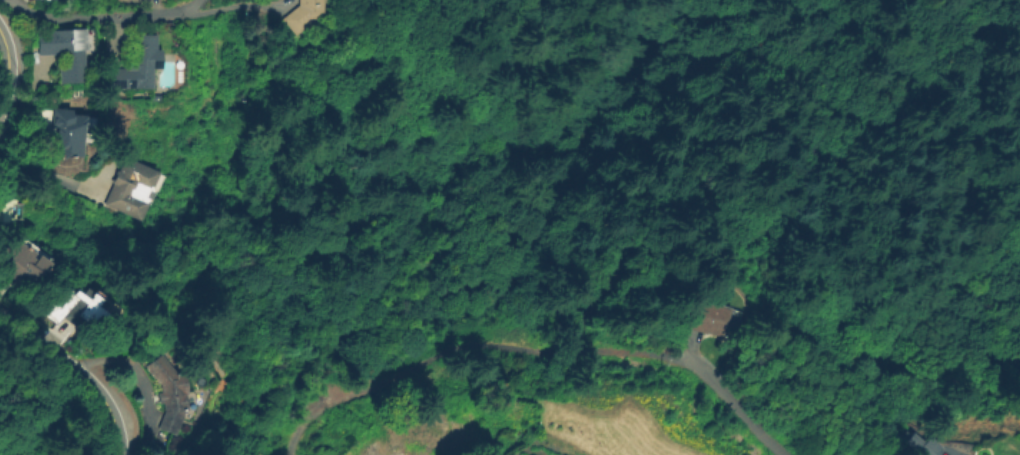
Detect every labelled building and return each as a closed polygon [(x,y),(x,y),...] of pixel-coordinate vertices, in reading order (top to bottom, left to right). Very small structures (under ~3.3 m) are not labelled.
[(304,4),(304,0),(331,0),(331,14),(301,37),(286,18),(304,4)] [(59,83),(59,54),(38,55),(37,30),(90,29),(91,52),(85,52),(86,83),(59,83)] [(158,90),(115,90),(115,68),(134,68),(134,32),(158,32),(158,49),(166,49),(166,69),(158,69),(158,90)] [(87,159),(59,157),(62,127),(53,127),(55,106),(76,108),(76,114),(90,115),(87,159)] [(144,221),(107,204),(128,158),(165,175),(144,221)] [(18,224),(0,224),(0,198),(19,198),(18,224)] [(21,292),(0,276),(0,252),(16,231),(58,264),(38,290),(28,282),(21,292)] [(56,331),(34,314),(67,269),(116,305),(97,331),(70,312),(56,331)] [(730,341),(692,329),(702,298),(740,311),(730,341)] [(185,416),(176,438),(158,431),(165,413),(164,405),(159,406),(157,395),(163,395),(161,386),(147,368),(163,356),(179,376),(190,375),(192,394),(187,395),(189,409),(184,410),(185,416)] [(942,449),(936,454),(919,454),(906,443),(914,434),(925,444),(930,438),(942,449)]
